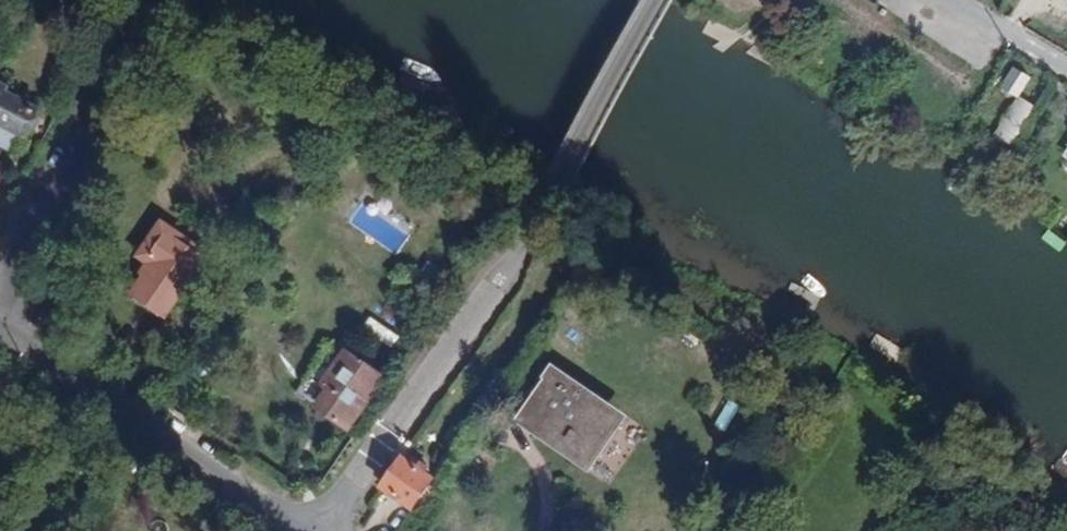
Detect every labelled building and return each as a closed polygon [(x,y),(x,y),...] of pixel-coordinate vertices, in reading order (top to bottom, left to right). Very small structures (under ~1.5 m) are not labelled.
[(819,12),(808,6),(799,23),(810,28),(819,12)] [(1031,78),(1015,69),(1006,85),(1021,94),(1031,78)] [(1003,89),(1019,99),(1021,94),(1006,85),(1003,89)] [(0,88),(0,149),(14,157),(36,116),(4,98),(7,91),(0,88)] [(204,260),(165,234),(149,260),(153,263),(132,296),(166,319),(204,260)] [(342,361),(328,350),(295,396),(348,433),(383,382),(347,355),(342,361)] [(620,416),(555,371),(521,419),(585,464),(620,416)] [(410,512),(430,482),(401,463),(381,491),(410,512)]
